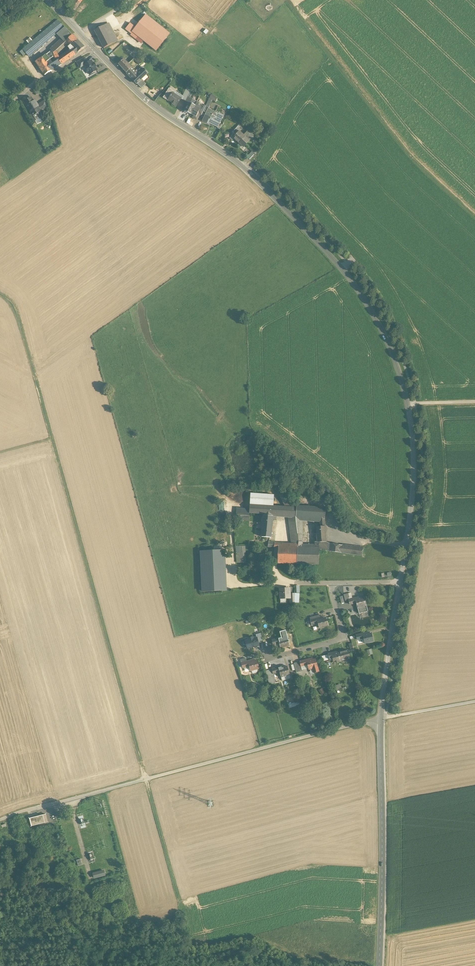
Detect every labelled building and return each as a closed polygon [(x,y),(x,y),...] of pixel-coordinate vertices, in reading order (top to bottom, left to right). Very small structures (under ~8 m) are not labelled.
[(70,8),(74,11),(82,0),(75,0),(70,8)] [(170,35),(145,16),(132,33),(157,52),(170,35)] [(69,32),(58,21),(49,28),(55,35),(58,33),(63,38),(69,32)] [(108,23),(95,30),(104,48),(118,41),(108,23)] [(49,28),(40,35),(45,43),(47,41),(55,35),(49,28)] [(63,38),(62,40),(63,41),(58,46),(59,48),(60,49),(64,45),(64,44),(72,35),(69,32),(63,38)] [(40,35),(34,40),(40,47),(45,43),(40,35)] [(78,40),(72,35),(64,44),(64,45),(65,44),(66,45),(69,43),(72,46),(78,40)] [(40,47),(34,40),(21,51),(25,55),(27,58),(40,47)] [(78,40),(72,46),(72,48),(72,49),(72,50),(75,54),(85,47),(78,40)] [(139,53),(134,49),(129,54),(134,59),(138,55),(139,53)] [(72,50),(68,52),(60,57),(60,58),(58,59),(58,60),(61,64),(75,54),(72,50)] [(43,57),(36,62),(39,66),(46,62),(49,60),(47,56),(47,55),(50,52),(43,57)] [(143,61),(138,55),(134,59),(133,59),(139,65),(143,61)] [(85,58),(77,62),(80,68),(84,65),(88,63),(85,58)] [(56,62),(49,66),(52,70),(61,64),(58,60),(56,62)] [(88,63),(84,65),(90,75),(97,70),(95,67),(96,67),(94,63),(93,64),(91,61),(88,63)] [(46,62),(39,66),(45,75),(52,70),(49,66),(46,62)] [(128,64),(126,65),(123,69),(126,73),(132,68),(128,64)] [(136,73),(132,68),(126,73),(136,84),(137,84),(141,79),(148,73),(145,71),(146,71),(145,70),(142,67),(136,73)] [(141,79),(137,84),(141,88),(146,84),(141,79)] [(174,92),(169,89),(163,98),(168,101),(169,100),(173,103),(177,105),(181,99),(173,93),(174,92)] [(191,99),(188,97),(186,102),(185,102),(182,109),(185,111),(189,103),(191,99)] [(31,98),(24,102),(32,114),(36,112),(33,107),(37,104),(35,100),(34,101),(31,98)] [(205,107),(203,111),(206,113),(208,108),(212,100),(209,98),(205,107)] [(45,101),(38,105),(42,111),(48,106),(45,101)] [(189,103),(185,111),(184,113),(187,114),(187,113),(190,114),(191,114),(195,106),(189,103)] [(38,105),(37,104),(33,107),(36,112),(37,113),(42,111),(38,105)] [(197,107),(195,106),(191,114),(193,116),(196,117),(198,114),(200,109),(197,107)] [(208,108),(206,113),(202,121),(209,125),(209,124),(211,125),(217,112),(215,112),(208,108)] [(224,115),(217,112),(211,125),(217,128),(220,124),(224,115)] [(242,119),(238,126),(236,129),(239,132),(239,131),(239,132),(242,129),(246,121),(242,119)] [(243,135),(243,136),(245,137),(239,143),(243,147),(249,141),(252,138),(249,135),(251,133),(248,130),(243,135)] [(239,132),(233,138),(239,144),(239,143),(245,137),(243,136),(243,135),(239,132),(239,131),(239,132)] [(275,488),(286,507),(294,508),(282,485),(275,488)] [(273,495),(250,493),(250,505),(264,505),(273,506),(273,495)] [(264,505),(250,505),(249,509),(249,513),(264,514),(277,515),(290,516),(296,516),(296,508),(294,508),(286,507),(273,506),(264,505)] [(296,508),(296,516),(299,516),(302,516),(316,518),(325,518),(326,508),(297,506),(296,508)] [(273,516),(263,515),(263,524),(257,523),(257,528),(262,529),(262,531),(262,537),(266,537),(265,540),(269,540),(268,542),(269,542),(270,537),(271,538),(272,519),(273,516)] [(296,516),(290,516),(293,542),(298,542),(299,542),(298,539),(296,523),(296,516)] [(316,518),(316,527),(325,526),(325,518),(316,518)] [(325,526),(316,527),(317,534),(315,534),(315,536),(317,536),(317,542),(319,542),(321,542),(324,542),(326,542),(325,526)] [(317,542),(315,542),(315,548),(301,548),(302,542),(300,541),(300,539),(298,539),(299,542),(298,542),(298,545),(297,563),(319,564),(319,551),(319,545),(319,542),(317,542)] [(321,545),(319,545),(319,551),(329,552),(329,551),(330,544),(326,542),(324,542),(324,545),(321,545)] [(341,553),(342,545),(330,544),(329,551),(341,553)] [(290,545),(290,547),(279,547),(278,563),(297,563),(298,545),(290,545)] [(363,548),(342,545),(341,553),(362,555),(363,551),(363,548)] [(205,592),(230,591),(228,549),(203,550),(205,592)] [(290,588),(280,589),(280,599),(286,598),(290,598),(290,593),(290,588)] [(364,597),(359,599),(358,597),(355,598),(356,603),(359,613),(368,611),(364,597)] [(315,619),(310,620),(311,625),(318,623),(319,628),(328,626),(326,618),(320,619),(320,618),(315,619)] [(286,631),(280,632),(281,638),(272,641),(273,645),(275,645),(276,649),(289,646),(287,638),(286,631)] [(371,633),(366,635),(366,633),(356,635),(357,640),(363,638),(365,643),(373,641),(371,633)] [(258,643),(257,638),(253,639),(252,637),(249,638),(249,640),(245,641),(247,649),(259,645),(258,643)] [(348,650),(338,653),(338,652),(331,653),(333,659),(333,658),(335,657),(337,662),(350,658),(348,650)] [(315,659),(310,661),(309,659),(300,662),(301,666),(305,665),(305,664),(307,663),(309,669),(313,668),(318,667),(315,659)] [(257,661),(251,662),(251,661),(241,664),(243,668),(247,667),(246,665),(249,665),(251,671),(255,670),(259,668),(257,661)] [(300,662),(294,664),(295,670),(296,673),(302,671),(301,666),(300,662)] [(287,666),(284,667),(284,666),(278,668),(279,672),(281,677),(289,675),(290,675),(287,666)] [(274,676),(270,676),(269,670),(266,671),(269,684),(276,683),(274,676)] [(46,814),(29,818),(31,826),(48,822),(46,814)]
